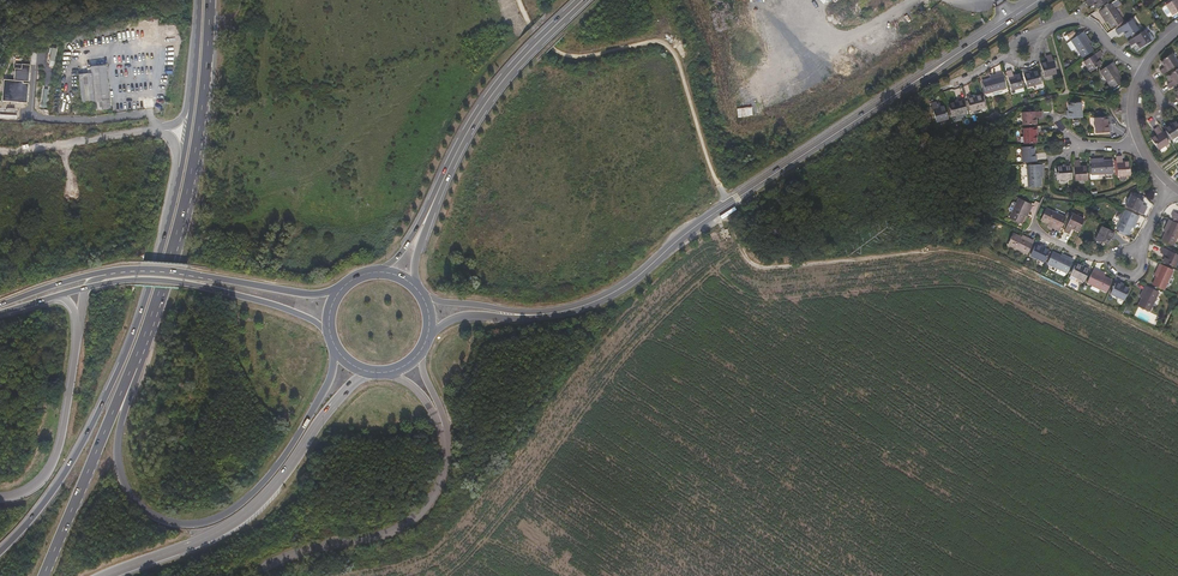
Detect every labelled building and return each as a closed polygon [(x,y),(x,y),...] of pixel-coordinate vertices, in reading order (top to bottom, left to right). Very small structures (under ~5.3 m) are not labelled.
[(1123,21),(1114,8),(1121,4),(1118,0),(1117,0),(1099,12),(1102,16),(1104,15),(1108,21),(1113,28),(1123,21)] [(1173,15),(1177,11),(1177,0),(1173,0),(1166,5),(1173,15)] [(1138,33),(1140,32),(1132,20),(1116,30),(1119,34),(1123,31),(1127,37),(1131,35),(1132,36),(1138,33)] [(1113,28),(1114,29),(1124,22),(1123,21),(1113,28)] [(1070,39),(1077,34),(1074,31),(1067,35),(1070,39)] [(1140,48),(1151,40),(1146,34),(1144,31),(1141,33),(1140,32),(1138,33),(1132,36),(1133,38),(1129,41),(1132,45),(1136,42),(1140,48)] [(1083,57),(1093,50),(1088,43),(1084,38),(1087,36),(1084,32),(1072,40),(1077,48),(1083,57)] [(1073,50),(1077,48),(1072,40),(1068,43),(1073,50)] [(1091,71),(1102,64),(1098,58),(1103,55),(1100,51),(1084,61),(1091,71)] [(1177,64),(1177,63),(1172,54),(1161,61),(1165,67),(1161,70),(1163,74),(1177,64)] [(1045,77),(1056,73),(1051,55),(1047,56),(1048,61),(1041,63),(1045,77)] [(1122,81),(1118,74),(1114,69),(1116,67),(1113,63),(1101,71),(1112,88),(1122,81)] [(16,69),(15,81),(24,81),(31,82),(31,65),(23,65),(23,69),(16,69)] [(96,111),(110,109),(106,66),(91,68),(92,74),(95,102),(96,111)] [(1177,83),(1177,69),(1168,75),(1172,81),(1168,84),(1170,88),(1177,83)] [(1012,90),(1024,87),(1020,74),(1014,75),(1012,70),(1007,71),(1012,90)] [(1028,87),(1042,83),(1039,71),(1032,73),(1030,73),(1029,72),(1024,73),(1028,87)] [(1002,89),(1006,88),(1003,73),(998,75),(998,77),(992,79),(983,81),(986,93),(993,91),(1002,89)] [(83,103),(95,102),(92,74),(80,75),(83,103)] [(15,81),(4,80),(3,101),(28,102),(29,83),(24,83),(24,81),(15,81)] [(985,107),(982,96),(982,95),(976,97),(973,98),(972,96),(967,97),(968,100),(971,110),(971,111),(985,107)] [(952,116),(967,112),(963,99),(958,100),(958,102),(956,103),(949,104),(950,107),(948,107),(949,115),(952,114),(952,116)] [(948,115),(949,115),(948,107),(945,108),(945,106),(938,108),(936,102),(932,103),(937,122),(948,119),(948,115)] [(1068,118),(1082,117),(1081,102),(1069,103),(1069,110),(1069,113),(1068,113),(1068,118)] [(1037,123),(1036,117),(1042,117),(1042,111),(1037,112),(1022,112),(1023,124),(1037,123)] [(1108,127),(1108,124),(1107,117),(1095,117),(1096,133),(1110,132),(1110,127),(1108,127)] [(1177,135),(1177,121),(1177,120),(1172,124),(1170,125),(1169,124),(1164,127),(1172,139),(1177,135)] [(1159,150),(1169,143),(1159,127),(1154,130),(1157,134),(1151,138),(1159,150)] [(1037,142),(1036,136),(1036,133),(1038,133),(1038,128),(1024,129),(1025,143),(1037,142)] [(1023,162),(1037,161),(1036,155),(1035,156),(1035,153),(1034,146),(1022,147),(1023,162)] [(1118,176),(1130,175),(1130,161),(1123,162),(1122,156),(1117,157),(1118,176)] [(1092,174),(1113,173),(1113,160),(1104,161),(1097,162),(1097,159),(1091,159),(1092,174)] [(1076,180),(1088,179),(1087,166),(1081,166),(1080,161),(1074,161),(1076,180)] [(1041,186),(1041,177),(1040,170),(1043,169),(1043,164),(1028,165),(1029,186),(1041,186)] [(1057,179),(1072,178),(1071,164),(1066,164),(1066,166),(1064,166),(1056,167),(1057,179)] [(1146,209),(1141,207),(1144,201),(1132,195),(1127,206),(1144,214),(1146,209)] [(1029,208),(1031,209),(1033,204),(1020,198),(1017,203),(1013,212),(1010,218),(1021,223),(1025,215),(1029,208)] [(1056,228),(1060,231),(1066,217),(1047,208),(1042,219),(1050,223),(1057,226),(1056,228)] [(1135,220),(1137,221),(1140,216),(1127,210),(1117,229),(1128,234),(1132,226),(1135,220)] [(1072,228),(1079,231),(1084,219),(1073,214),(1065,231),(1070,233),(1072,228)] [(1174,245),(1177,237),(1177,223),(1170,219),(1168,225),(1170,226),(1167,232),(1163,240),(1174,245)] [(1112,236),(1113,237),(1115,233),(1103,227),(1096,240),(1107,245),(1111,239),(1112,236)] [(728,237),(727,231),(720,232),(722,239),(728,237)] [(1008,245),(1028,254),(1034,241),(1029,238),(1028,241),(1021,237),(1014,234),(1008,245)] [(1045,260),(1049,251),(1050,251),(1043,248),(1041,247),(1042,245),(1037,242),(1031,255),(1044,262),(1045,260)] [(1175,267),(1177,262),(1177,255),(1163,248),(1161,252),(1166,255),(1163,261),(1175,267)] [(1058,268),(1067,272),(1073,259),(1068,257),(1067,259),(1061,256),(1053,252),(1048,263),(1058,268)] [(1071,274),(1084,281),(1091,268),(1086,265),(1085,268),(1083,266),(1076,263),(1071,274)] [(1154,284),(1165,290),(1174,270),(1161,264),(1159,269),(1161,270),(1158,276),(1154,284)] [(1088,282),(1107,291),(1112,281),(1104,277),(1098,274),(1099,272),(1094,269),(1088,282)] [(1111,294),(1125,300),(1130,289),(1123,286),(1121,285),(1122,283),(1117,281),(1111,294)] [(1139,306),(1150,311),(1160,292),(1146,285),(1144,290),(1146,291),(1143,298),(1139,306)]
